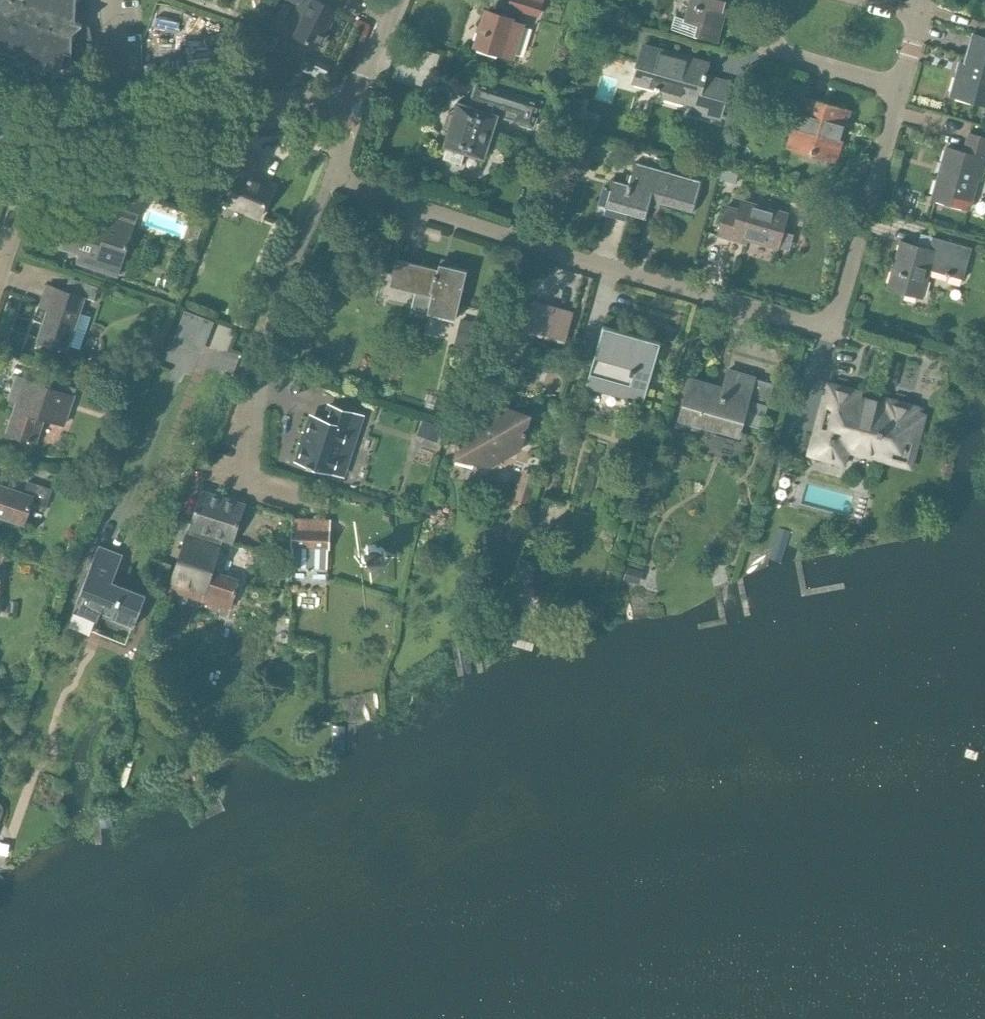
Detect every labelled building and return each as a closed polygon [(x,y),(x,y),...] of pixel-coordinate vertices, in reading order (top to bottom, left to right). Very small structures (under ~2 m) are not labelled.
[(43,72),(52,75),(62,77),(71,78),(73,33),(75,34),(80,29),(86,25),(73,20),(74,0),(0,0),(0,57),(43,72)] [(328,35),(324,33),(336,8),(318,0),(290,0),(298,4),(287,26),(295,30),(293,35),(317,47),(319,44),(323,46),(328,35)] [(507,7),(534,15),(539,0),(510,0),(507,7)] [(683,21),(697,25),(695,33),(717,40),(728,0),(689,0),(683,21)] [(511,58),(514,47),(521,24),(510,21),(511,19),(486,11),(484,16),(478,25),(481,27),(474,46),(476,47),(475,50),(477,53),(494,58),(497,57),(498,54),(511,58)] [(259,30),(253,42),(268,50),(268,49),(274,38),(260,31),(259,30)] [(973,33),(961,76),(956,74),(950,94),(984,104),(984,36),(973,33)] [(719,119),(730,82),(704,75),(708,62),(644,45),(634,81),(666,90),(664,96),(694,104),(692,111),(719,119)] [(304,55),(298,68),(328,82),(334,69),(304,55)] [(533,126),(541,100),(476,80),(470,99),(476,101),(474,107),(458,102),(453,116),(448,114),(443,127),(449,129),(444,145),(448,147),(444,158),(462,164),(466,152),(484,158),(498,114),(499,108),(516,113),(514,120),(533,126)] [(847,126),(852,109),(816,99),(800,95),(795,112),(799,113),(796,127),(790,126),(785,149),(801,153),(837,163),(843,140),(839,139),(843,124),(847,126)] [(984,166),(984,138),(968,134),(963,152),(946,147),(932,198),(970,208),(978,178),(981,179),(984,166)] [(708,149),(706,157),(717,161),(720,152),(708,149)] [(243,207),(241,212),(259,218),(269,191),(249,183),(250,180),(247,179),(254,159),(240,154),(231,177),(227,188),(231,190),(227,202),(229,202),(243,207)] [(612,189),(607,207),(628,213),(645,218),(649,205),(651,200),(659,203),(693,212),(702,181),(636,162),(630,183),(615,179),(612,189)] [(722,169),(719,179),(735,183),(738,174),(722,169)] [(49,170),(46,179),(64,184),(67,176),(49,170)] [(70,217),(60,247),(81,254),(78,262),(119,276),(143,202),(146,193),(121,186),(119,194),(107,228),(70,217)] [(728,204),(719,235),(733,239),(735,234),(747,238),(778,247),(783,231),(789,212),(741,198),(739,208),(728,204)] [(972,247),(921,233),(916,245),(900,241),(887,287),(923,297),(931,270),(963,279),(972,247)] [(392,273),(389,285),(415,291),(411,307),(428,311),(427,313),(456,319),(468,270),(439,263),(438,268),(396,259),(392,273)] [(82,350),(93,316),(81,312),(86,297),(47,285),(42,300),(50,303),(37,341),(68,351),(70,346),(82,350)] [(564,343),(573,312),(533,300),(523,331),(564,343)] [(185,310),(173,341),(202,352),(214,321),(185,310)] [(468,349),(475,321),(461,318),(454,345),(468,349)] [(589,375),(586,388),(602,392),(604,387),(645,398),(661,341),(603,325),(594,357),(589,375)] [(537,341),(535,349),(547,353),(549,344),(537,341)] [(691,378),(679,420),(716,430),(719,431),(738,436),(742,424),(746,411),(750,395),(755,378),(756,377),(728,369),(723,387),(691,378)] [(120,373),(116,385),(127,389),(132,377),(120,373)] [(53,388),(17,376),(12,389),(20,392),(7,431),(38,442),(46,419),(66,426),(76,394),(78,386),(56,379),(53,388)] [(827,382),(808,456),(844,466),(848,451),(909,467),(925,407),(885,397),(884,403),(857,396),(858,390),(827,382)] [(315,412),(302,453),(332,463),(339,442),(367,452),(378,420),(334,406),(330,418),(315,412)] [(519,451),(529,417),(494,407),(490,418),(478,415),(475,425),(465,423),(456,457),(490,467),(494,455),(504,458),(507,447),(519,451)] [(422,420),(416,434),(437,442),(442,427),(422,420)] [(83,479),(79,489),(92,494),(95,483),(83,479)] [(520,479),(514,499),(527,503),(533,482),(520,479)] [(0,485),(0,516),(25,525),(33,503),(46,507),(52,489),(29,481),(25,493),(0,485)] [(233,544),(247,503),(202,489),(189,528),(187,533),(171,583),(204,594),(201,602),(229,611),(232,603),(240,578),(214,570),(222,545),(221,545),(223,540),(233,544)] [(330,550),(331,529),(330,519),(292,517),(290,549),(291,549),(291,567),(311,568),(327,568),(328,550),(330,550)] [(778,529),(769,559),(781,562),(790,532),(790,531),(778,528),(778,529)] [(76,604),(73,611),(97,620),(99,613),(134,626),(145,595),(120,586),(111,583),(111,582),(123,553),(100,545),(99,544),(88,574),(83,585),(76,604)] [(377,571),(380,570),(383,568),(385,566),(387,564),(388,561),(388,558),(388,555),(387,552),(386,550),(384,547),(381,546),(378,545),(375,544),(372,544),(369,545),(366,547),(364,550),(362,553),(361,556),(362,560),(363,563),(364,566),(367,568),(370,570),(373,571),(377,571)] [(156,574),(155,577),(165,581),(166,579),(171,564),(170,564),(166,562),(161,561),(156,574)] [(624,573),(622,579),(628,581),(640,584),(643,573),(643,571),(626,566),(624,573)] [(486,583),(480,594),(492,601),(498,589),(486,583)]
